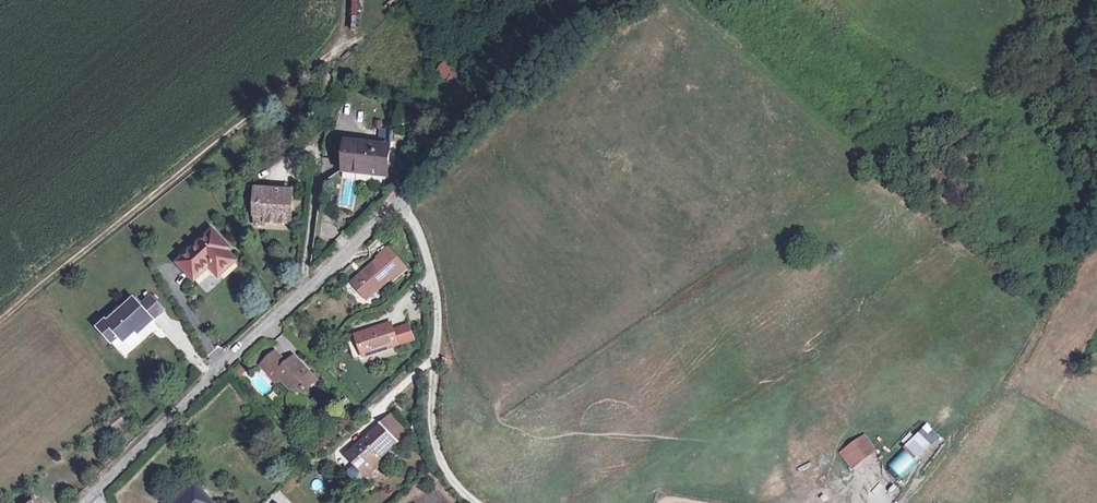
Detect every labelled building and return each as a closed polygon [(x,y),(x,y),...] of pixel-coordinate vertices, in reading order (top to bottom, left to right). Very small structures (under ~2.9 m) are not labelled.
[(438,72),(450,82),(459,72),(447,62),(438,72)] [(378,121),(378,136),(389,136),(389,122),(378,121)] [(347,142),(345,172),(388,176),(390,145),(347,142)] [(291,208),(293,208),(293,192),(284,191),(256,189),(255,217),(266,217),(266,223),(290,224),(291,208)] [(226,251),(229,248),(214,232),(179,264),(194,280),(210,266),(219,276),(235,261),(226,251)] [(352,282),(365,297),(378,287),(379,288),(392,278),(393,280),(400,273),(395,268),(401,262),(388,247),(381,254),(384,257),(378,262),(377,260),(352,282)] [(407,268),(401,262),(395,268),(400,273),(407,268)] [(367,299),(379,288),(378,287),(365,297),(367,299)] [(150,319),(134,333),(138,338),(162,316),(148,300),(140,307),(150,319)] [(134,301),(123,312),(107,326),(105,324),(98,330),(111,345),(118,338),(123,344),(134,333),(150,319),(140,307),(134,301)] [(107,326),(123,312),(119,309),(104,322),(107,326)] [(356,334),(357,336),(364,357),(399,345),(393,330),(391,323),(356,334)] [(409,324),(393,330),(399,345),(414,340),(409,324)] [(355,360),(364,357),(357,336),(348,339),(355,360)] [(291,388),(297,383),(304,391),(316,380),(295,358),(288,364),(276,352),(261,366),(273,378),(271,379),(275,383),(281,377),(291,388)] [(236,373),(240,376),(247,369),(244,366),(236,373)] [(379,424),(380,425),(397,442),(398,444),(408,434),(389,414),(379,424)] [(119,421),(111,429),(121,438),(129,431),(119,421)] [(926,423),(903,445),(916,459),(939,437),(926,423)] [(363,475),(363,474),(378,460),(397,442),(380,425),(347,457),(354,465),(348,470),(348,475),(352,480),(357,480),(363,475)] [(865,437),(842,453),(852,467),(875,451),(865,437)] [(903,450),(886,465),(898,478),(915,463),(903,450)] [(378,460),(363,474),(363,475),(367,478),(382,464),(378,460)] [(194,486),(176,502),(210,502),(194,486)] [(19,491),(10,498),(12,501),(21,494),(19,491)]
